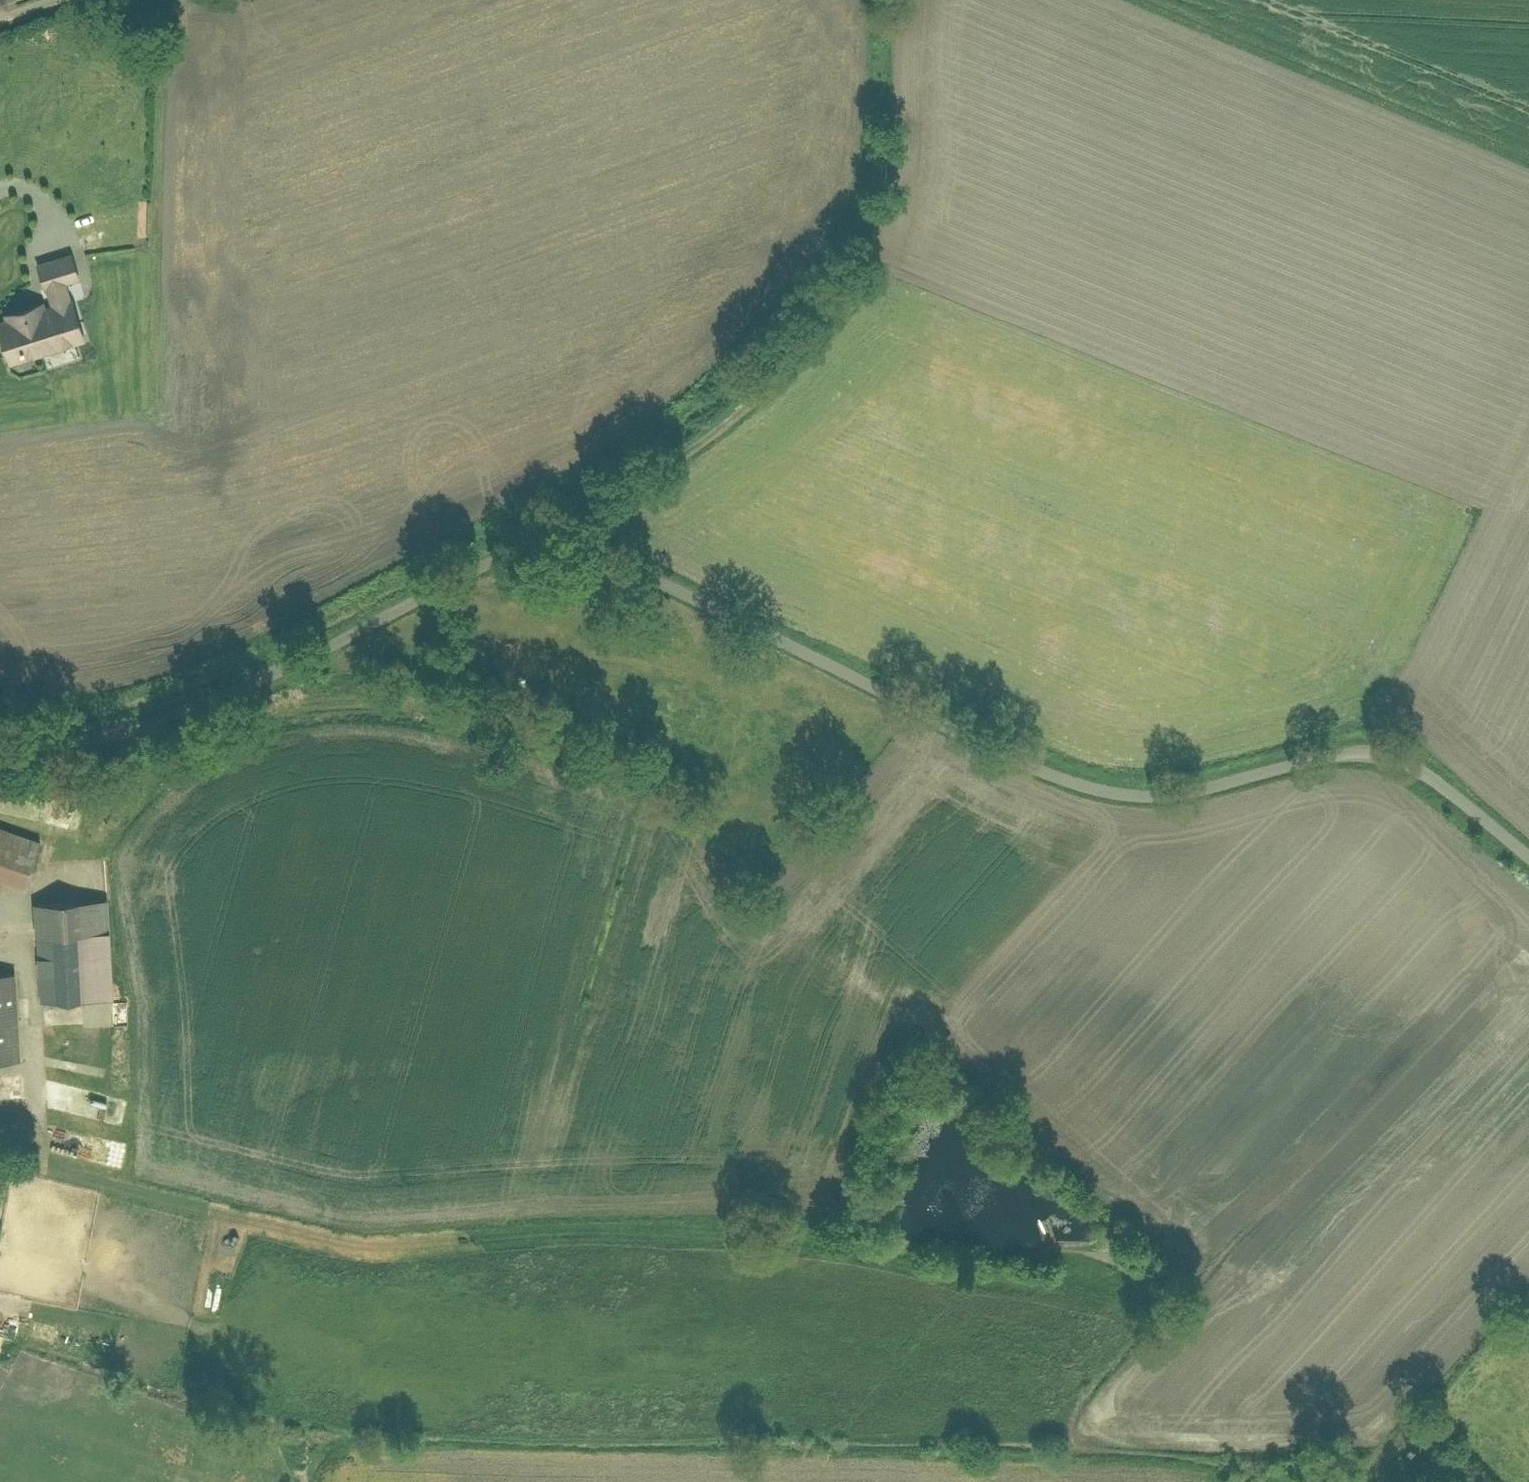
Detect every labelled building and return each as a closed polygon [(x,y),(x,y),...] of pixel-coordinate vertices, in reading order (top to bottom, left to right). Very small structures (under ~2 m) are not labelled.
[(1,369),(103,336),(76,252),(26,268),(37,304),(0,316),(0,366),(1,369)] [(124,263),(126,276),(143,273),(140,260),(124,263)] [(44,834),(0,819),(0,876),(27,885),(44,834)] [(109,892),(37,896),(43,1000),(114,996),(109,892)] [(0,968),(0,1058),(21,1057),(16,967),(0,968)]
